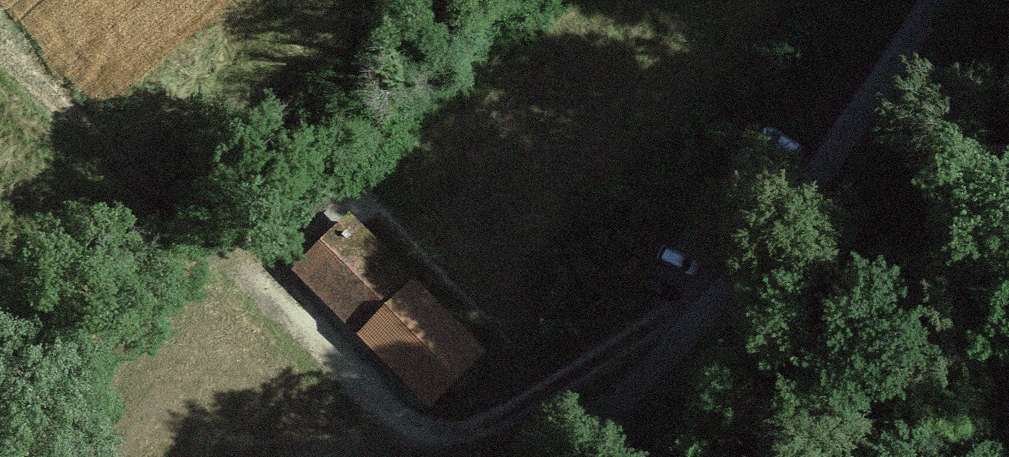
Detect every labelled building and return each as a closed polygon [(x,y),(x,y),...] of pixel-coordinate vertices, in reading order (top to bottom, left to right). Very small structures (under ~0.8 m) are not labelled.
[(480,351),(345,219),(286,273),(424,412),(480,351)]
